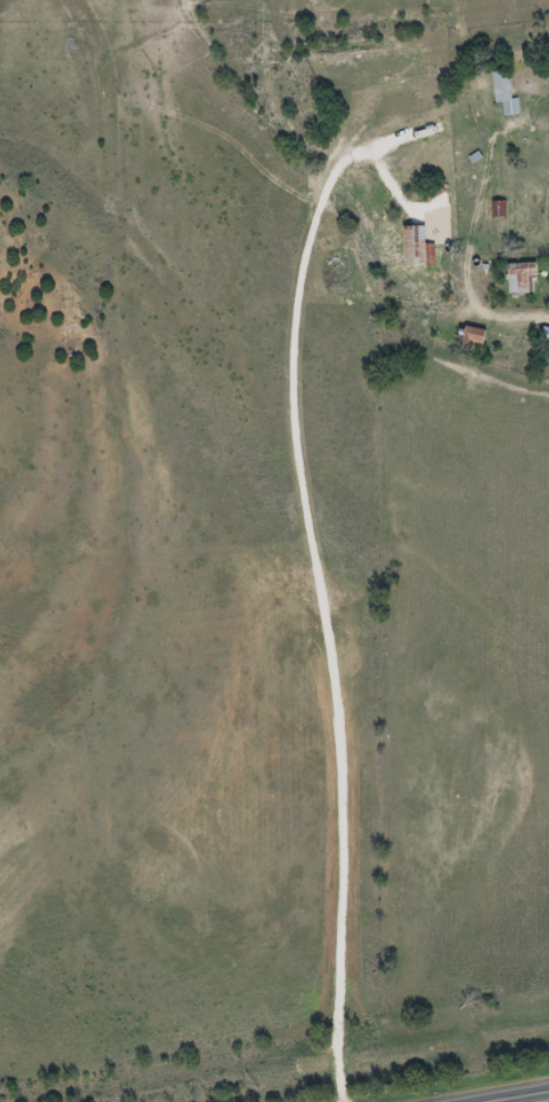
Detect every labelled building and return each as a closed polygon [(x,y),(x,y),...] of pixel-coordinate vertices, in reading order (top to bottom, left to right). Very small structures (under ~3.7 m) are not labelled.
[(504,116),(520,115),(519,99),(512,99),(510,69),(493,71),(496,104),(503,103),(504,116)] [(505,202),(491,202),(491,217),(505,217),(505,202)] [(521,233),(539,230),(536,216),(518,219),(521,233)] [(402,267),(434,267),(434,244),(424,244),(424,227),(402,227),(402,267)] [(504,294),(531,294),(531,263),(504,263),(504,294)] [(484,331),(463,327),(459,348),(479,352),(484,331)]
